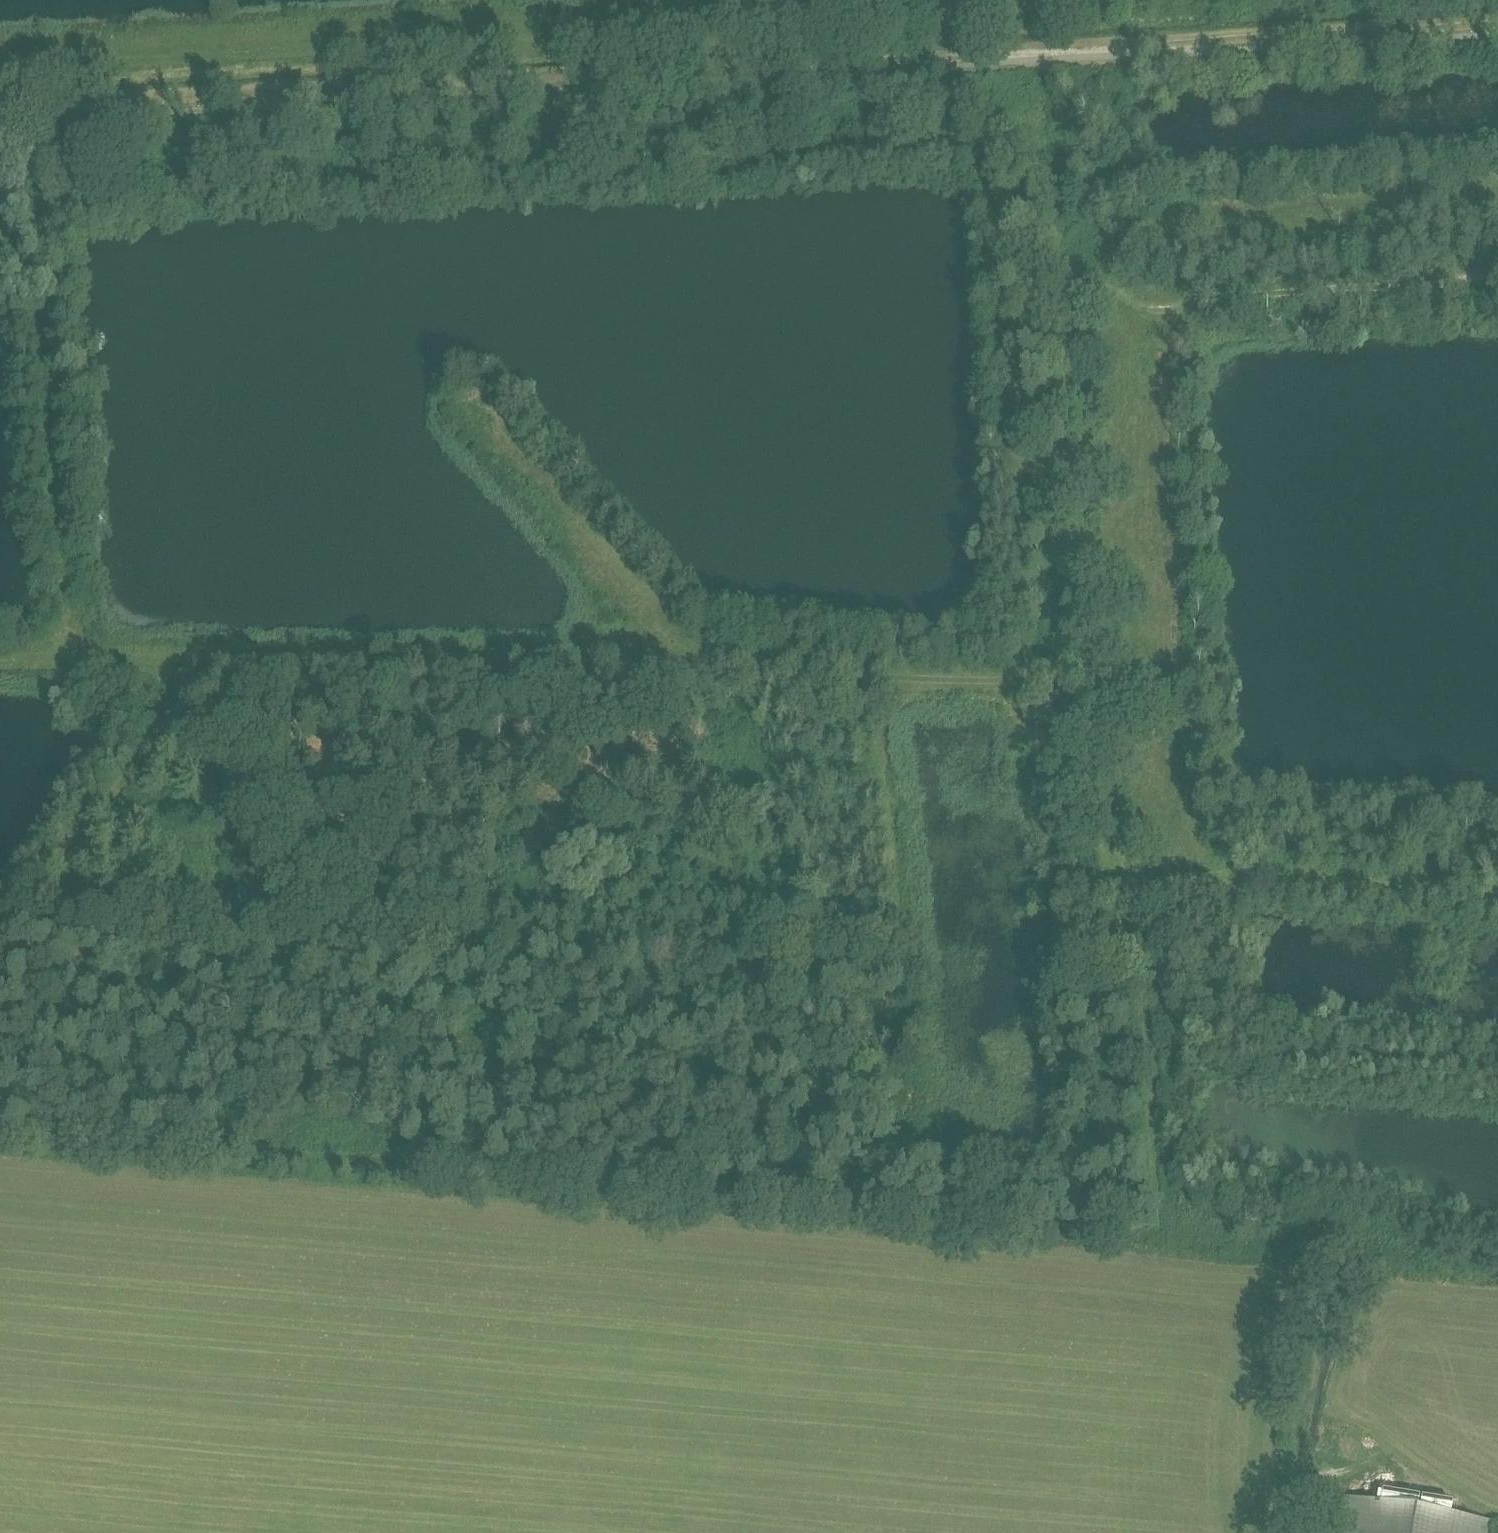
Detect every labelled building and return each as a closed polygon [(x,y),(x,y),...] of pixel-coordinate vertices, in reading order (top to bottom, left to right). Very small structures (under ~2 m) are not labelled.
[(1337,1497),(1334,1497),(1328,1532),(1496,1532),(1497,1524),(1495,1523),(1337,1497)]
